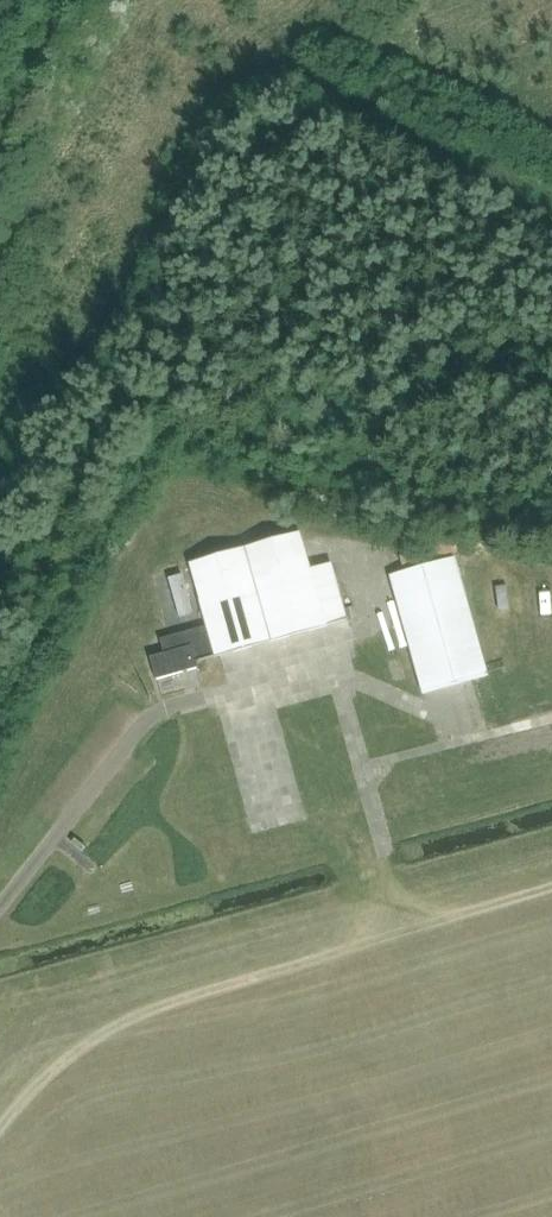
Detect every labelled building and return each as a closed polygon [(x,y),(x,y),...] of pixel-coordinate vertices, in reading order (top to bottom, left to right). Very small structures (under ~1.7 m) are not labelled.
[(194,664),(345,623),(329,566),(308,572),(298,535),(188,566),(206,628),(158,641),(162,656),(148,660),(154,681),(183,673),(196,670),(194,664)] [(474,680),(485,676),(452,559),(390,577),(423,694),(474,680)] [(167,579),(177,613),(191,609),(182,575),(167,579)] [(492,621),(504,618),(496,582),(484,585),(492,621)] [(524,585),(520,608),(533,610),(537,587),(524,585)] [(400,653),(408,650),(393,603),(385,605),(400,653)]
